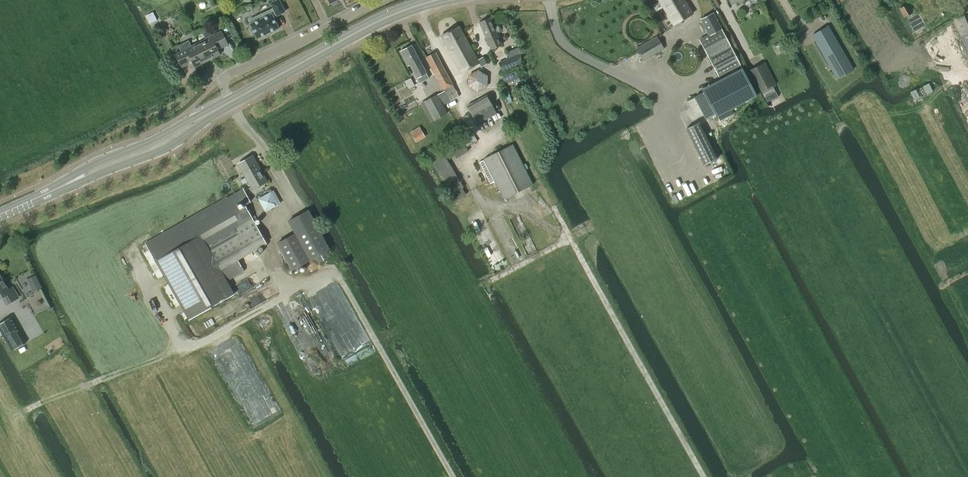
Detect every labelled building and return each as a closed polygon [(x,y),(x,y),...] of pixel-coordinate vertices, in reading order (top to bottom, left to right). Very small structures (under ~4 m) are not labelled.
[(257,39),(278,28),(273,16),(276,15),(276,16),(284,12),(279,0),(277,0),(270,3),(273,9),(269,11),(270,12),(262,16),(263,18),(250,25),(257,39)] [(684,0),(659,0),(674,25),(692,14),(684,0)] [(907,3),(899,8),(904,17),(912,13),(907,3)] [(717,76),(740,64),(713,13),(700,20),(708,35),(699,40),(717,76)] [(952,19),(967,52),(967,25),(963,13),(952,18),(952,19)] [(501,44),(497,33),(500,32),(501,30),(499,26),(497,25),(494,26),(490,17),(479,22),(491,49),(501,44)] [(480,67),(486,64),(482,57),(477,60),(459,26),(441,35),(461,73),(478,63),(480,67)] [(827,26),(812,35),(837,79),(852,70),(852,69),(840,48),(827,26)] [(228,45),(221,31),(216,34),(213,29),(202,34),(205,39),(198,43),(207,61),(220,55),(217,50),(228,45)] [(643,61),(664,49),(657,37),(636,48),(643,61)] [(207,61),(198,43),(191,46),(188,41),(178,46),(180,51),(175,54),(182,68),(192,63),(195,67),(207,61)] [(419,83),(428,78),(425,73),(426,73),(411,46),(400,52),(407,65),(409,64),(416,78),(417,77),(419,83)] [(429,63),(444,91),(443,92),(448,102),(459,96),(435,52),(426,57),(429,63)] [(502,72),(521,63),(517,54),(498,63),(502,72)] [(776,84),(765,62),(750,70),(761,91),(776,84)] [(478,70),(468,75),(468,86),(477,92),(487,87),(488,76),(478,70)] [(504,83),(518,76),(516,71),(502,78),(504,83)] [(702,92),(703,93),(693,97),(705,119),(714,115),(715,117),(756,96),(743,71),(702,92)] [(448,102),(443,92),(437,95),(424,102),(434,121),(447,114),(442,105),(448,102)] [(476,124),(496,113),(487,95),(467,106),(476,124)] [(685,128),(703,165),(716,159),(698,122),(685,128)] [(503,199),(532,185),(512,144),(483,159),(503,199)] [(450,193),(463,186),(443,152),(430,160),(450,193)] [(252,190),(267,181),(253,155),(238,164),(252,190)] [(250,202),(243,189),(227,198),(226,196),(145,243),(189,320),(235,294),(227,280),(244,271),(236,256),(264,240),(256,227),(244,205),(250,202)] [(265,211),(278,204),(271,192),(258,199),(265,211)] [(329,250),(308,211),(288,221),(295,234),(277,243),(292,270),(316,257),(318,263),(327,258),(324,253),(329,250)] [(35,275),(28,278),(31,284),(38,280),(35,275)] [(18,297),(12,287),(8,290),(0,276),(0,298),(2,297),(6,304),(18,297)] [(0,324),(0,330),(3,336),(12,351),(26,342),(11,317),(0,324)]
